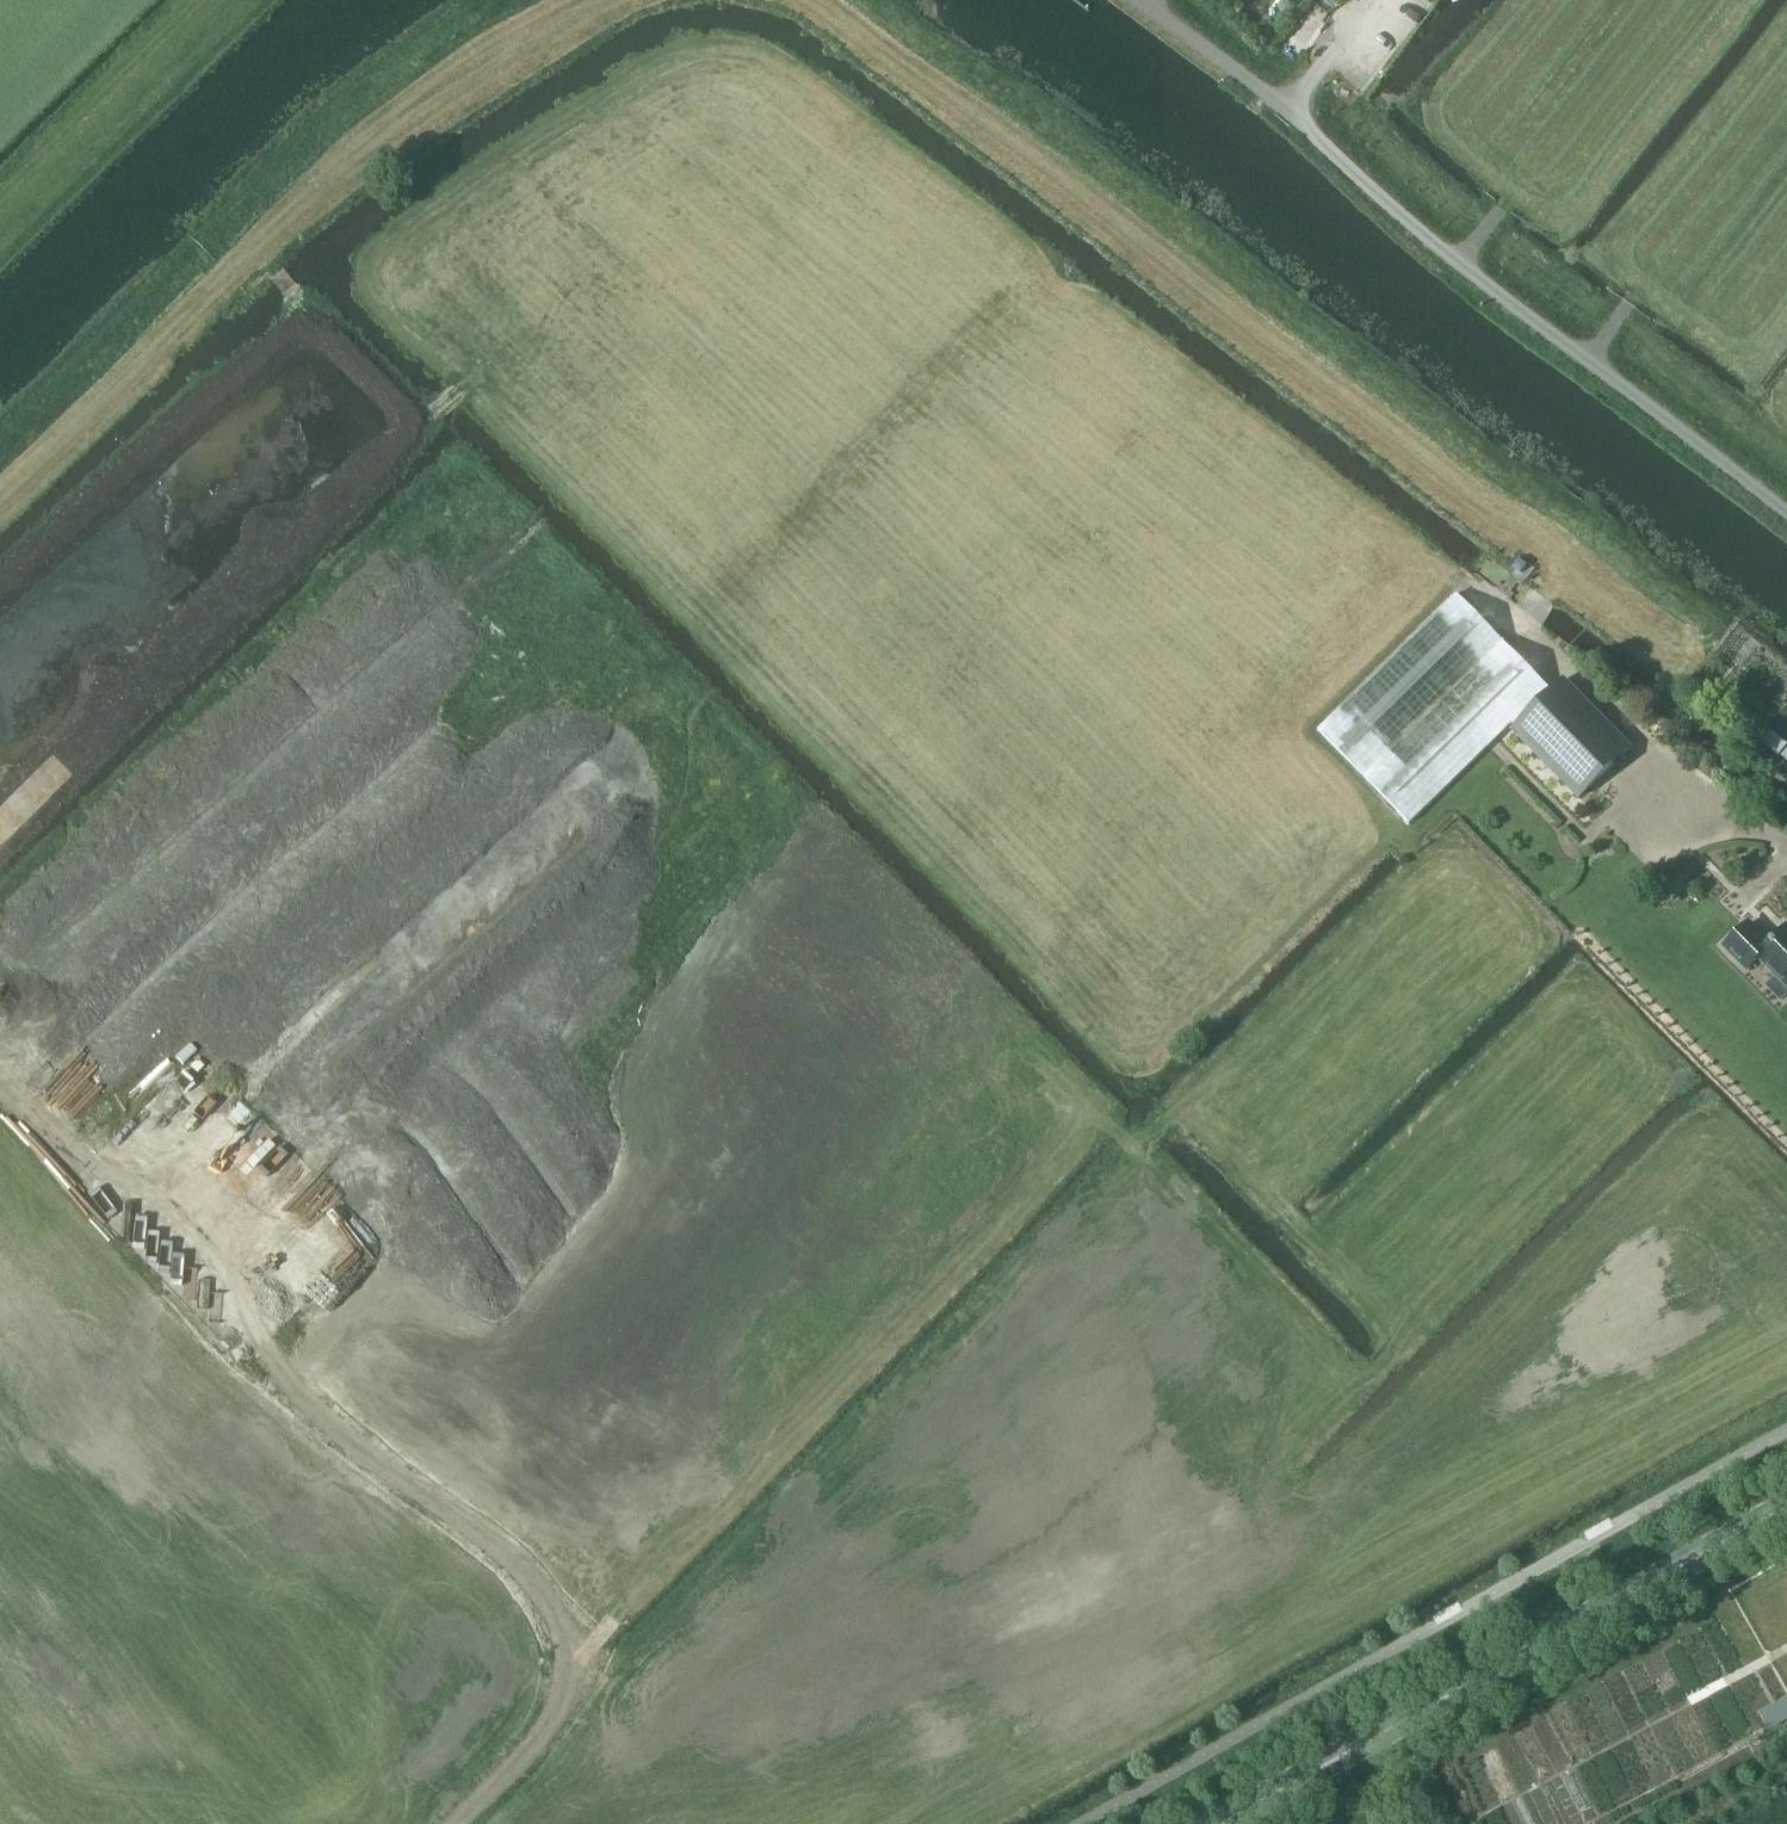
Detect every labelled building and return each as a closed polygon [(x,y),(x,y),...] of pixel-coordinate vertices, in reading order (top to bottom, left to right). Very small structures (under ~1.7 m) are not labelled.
[(1514,566),(1522,572),(1528,564),(1520,558),(1514,566)] [(1411,823),(1550,686),(1459,594),(1320,730),(1411,823)] [(1580,797),(1632,747),(1564,677),(1512,728),(1580,797)] [(1771,944),(1750,923),(1725,947),(1748,971),(1759,960),(1776,977),(1766,986),(1782,1001),(1786,996),(1786,928),(1771,944)]
